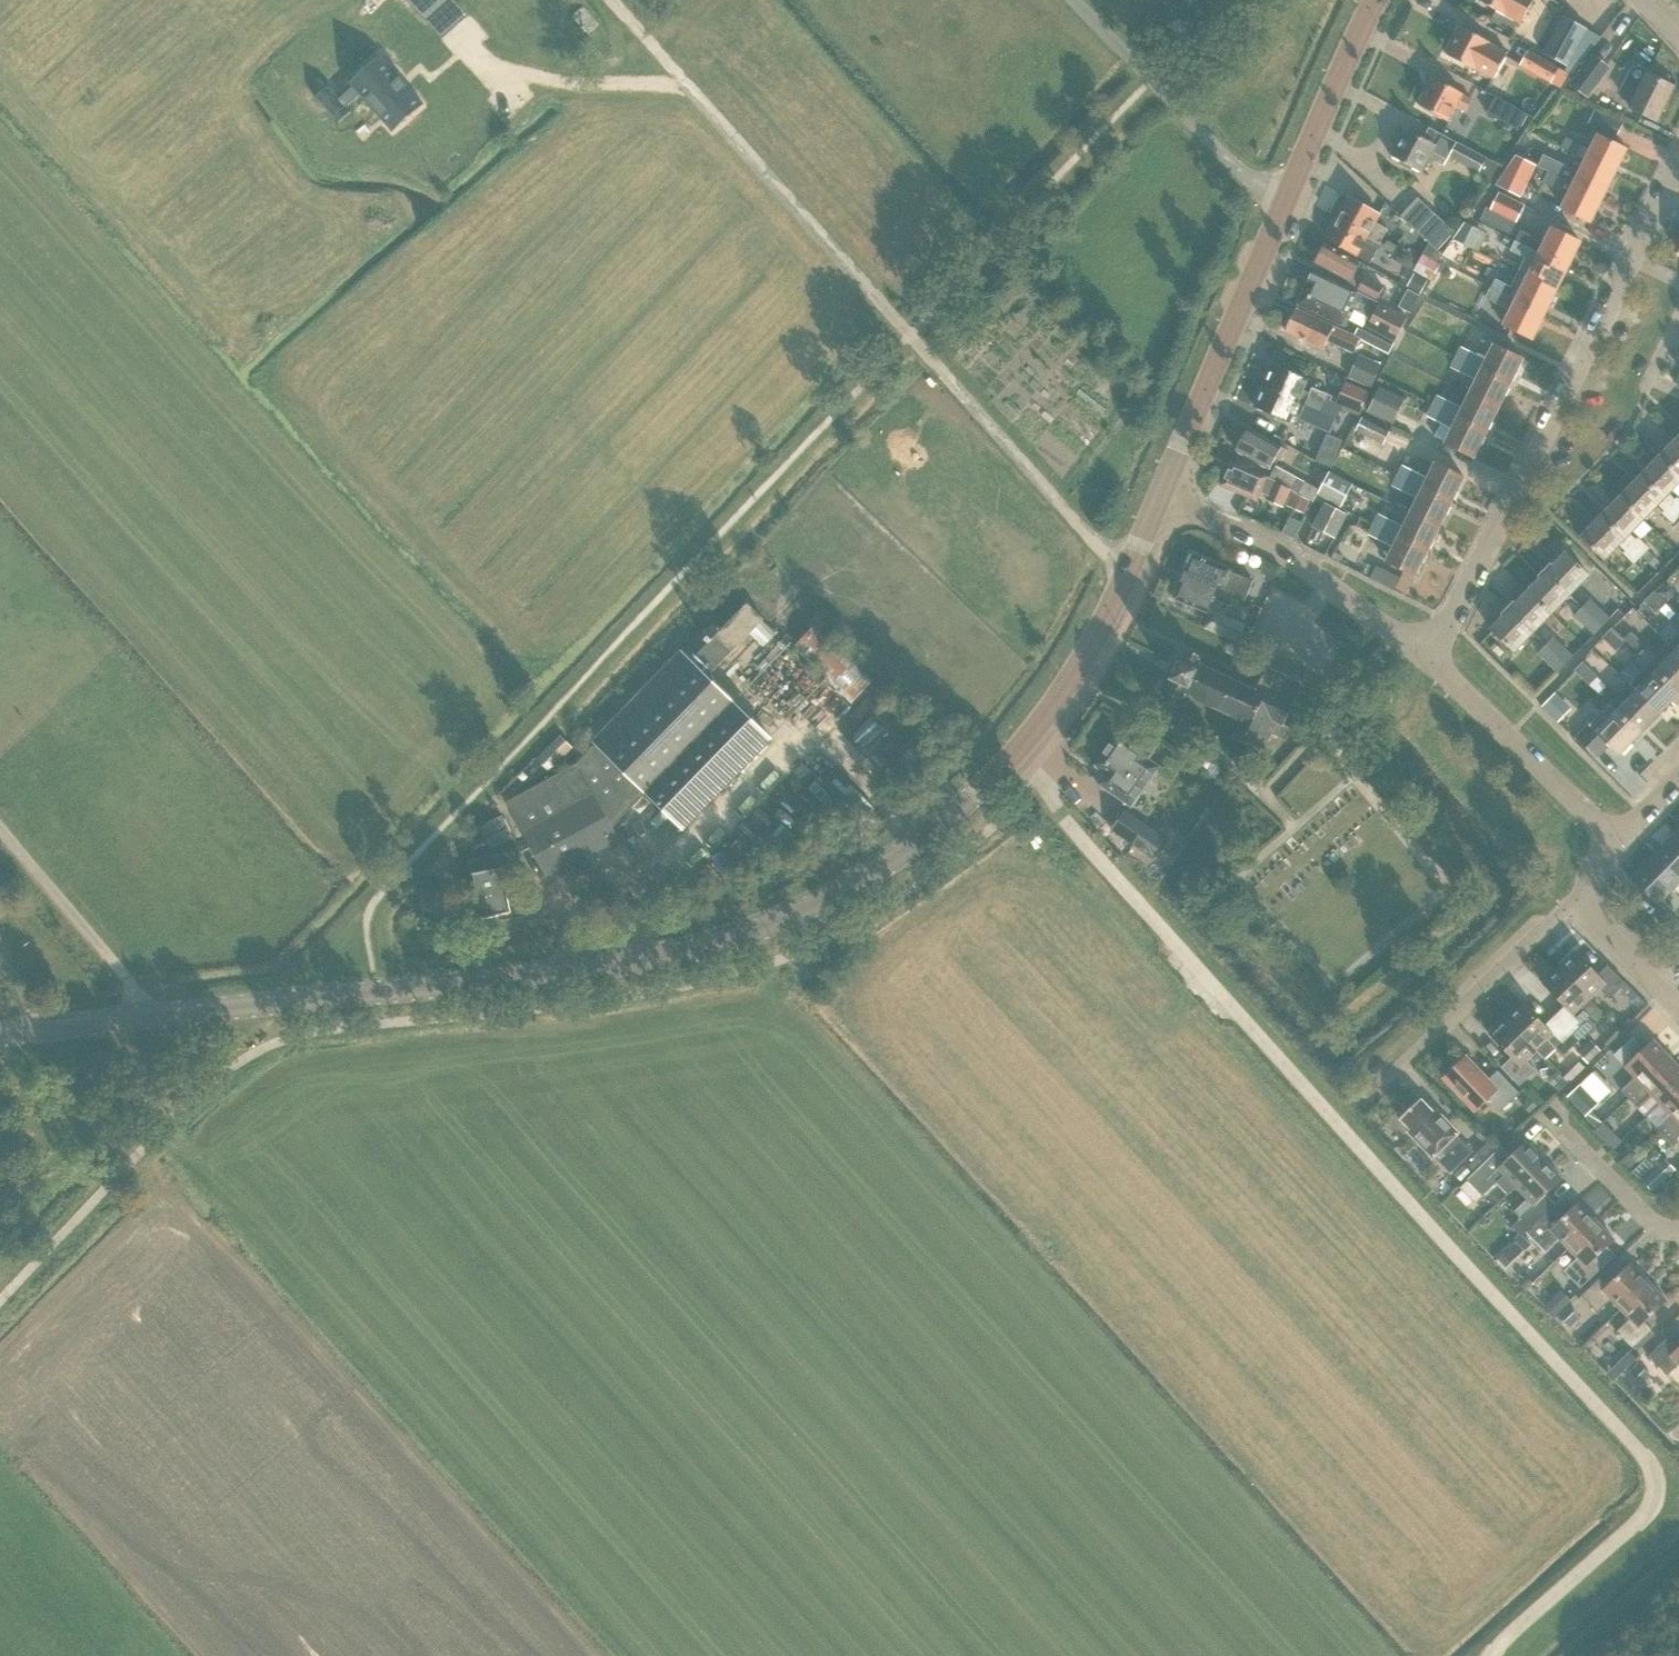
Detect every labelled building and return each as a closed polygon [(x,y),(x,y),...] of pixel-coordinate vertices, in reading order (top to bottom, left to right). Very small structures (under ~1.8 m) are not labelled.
[(446,0),(408,0),(424,19),(446,0)] [(1519,24),(1533,0),(1478,0),(1519,24)] [(1566,66),(1587,29),(1564,15),(1543,53),(1566,66)] [(1505,50),(1460,26),(1446,53),(1490,77),(1505,50)] [(1560,67),(1529,50),(1520,66),(1551,83),(1560,67)] [(1611,67),(1592,53),(1569,84),(1587,98),(1611,67)] [(380,59),(349,87),(350,88),(351,88),(392,135),(393,136),(424,109),(423,107),(422,108),(381,61),(381,60),(380,59)] [(1630,71),(1621,91),(1636,98),(1631,108),(1657,121),(1673,86),(1649,74),(1650,72),(1641,67),(1637,67),(1633,68),(1630,71)] [(1462,94),(1463,93),(1433,77),(1418,104),(1448,121),(1457,105),(1466,110),(1472,99),(1462,94)] [(1527,111),(1497,95),(1488,112),(1518,128),(1527,111)] [(1623,122),(1595,109),(1588,123),(1616,137),(1623,122)] [(1534,122),(1528,140),(1547,145),(1552,127),(1534,122)] [(1435,144),(1405,128),(1391,155),(1421,172),(1429,156),(1439,161),(1445,150),(1435,145),(1435,144)] [(1560,146),(1615,173),(1627,149),(1597,134),(1590,149),(1582,146),(1583,145),(1565,136),(1560,146)] [(1487,157),(1457,141),(1448,157),(1479,172),(1477,175),(1486,180),(1494,162),(1486,158),(1487,157)] [(1615,173),(1560,146),(1560,148),(1577,156),(1585,159),(1578,173),(1554,160),(1548,171),(1603,197),(1615,173)] [(1537,164),(1515,153),(1495,184),(1520,197),(1537,164)] [(1603,197),(1548,171),(1543,180),(1568,193),(1561,207),(1590,222),(1603,197)] [(1525,205),(1497,192),(1489,210),(1516,223),(1525,205)] [(1348,197),(1337,218),(1380,243),(1388,228),(1376,222),(1380,214),(1348,197)] [(1455,232),(1419,198),(1402,216),(1437,250),(1455,232)] [(1534,198),(1527,213),(1543,221),(1550,205),(1534,198)] [(1483,223),(1470,214),(1456,235),(1470,244),(1483,223)] [(1369,263),(1380,243),(1337,218),(1326,238),(1369,263)] [(1514,240),(1568,266),(1581,242),(1551,227),(1544,241),(1519,229),(1514,240)] [(1385,240),(1378,254),(1413,270),(1419,256),(1385,240)] [(1568,266),(1514,240),(1509,250),(1526,259),(1526,258),(1534,261),(1527,276),(1556,290),(1568,266)] [(1377,300),(1390,307),(1395,295),(1382,289),(1383,285),(1364,276),(1364,278),(1354,273),(1360,261),(1327,243),(1316,263),(1348,281),(1347,284),(1377,300)] [(1423,261),(1439,271),(1448,256),(1431,247),(1423,261)] [(1390,307),(1377,300),(1347,284),(1314,269),(1298,304),(1331,319),(1330,320),(1338,323),(1345,326),(1349,318),(1346,317),(1350,309),(1370,319),(1366,328),(1394,342),(1407,316),(1390,307)] [(1556,290),(1527,276),(1520,289),(1495,277),(1490,288),(1544,314),(1556,290)] [(1544,314),(1490,288),(1485,298),(1510,310),(1503,324),(1532,339),(1544,314)] [(1399,308),(1410,314),(1418,298),(1407,292),(1399,308)] [(1286,330),(1324,348),(1327,342),(1353,353),(1360,338),(1296,308),(1286,330)] [(1461,346),(1456,357),(1510,383),(1522,359),(1493,344),(1487,357),(1478,352),(1477,354),(1461,346)] [(1381,364),(1358,353),(1347,377),(1370,388),(1381,364)] [(1510,383),(1456,357),(1451,367),(1476,379),(1469,393),(1498,408),(1510,383)] [(1298,402),(1319,412),(1325,398),(1309,392),(1303,390),(1308,379),(1272,364),(1264,385),(1299,400),(1298,402)] [(1336,403),(1342,406),(1360,413),(1369,391),(1345,381),(1336,403)] [(1299,400),(1264,385),(1255,406),(1290,421),(1291,419),(1299,423),(1300,419),(1331,432),(1342,406),(1336,403),(1325,398),(1319,412),(1298,402),(1299,400)] [(1404,398),(1379,386),(1367,411),(1392,423),(1404,398)] [(1498,408),(1469,393),(1462,406),(1454,402),(1454,403),(1437,395),(1432,406),(1486,432),(1498,408)] [(1486,432),(1432,406),(1427,416),(1444,424),(1452,428),(1445,442),(1474,457),(1486,432)] [(1390,430),(1361,416),(1355,430),(1384,444),(1390,430)] [(1282,446),(1249,428),(1236,450),(1269,469),(1276,457),(1281,460),(1287,449),(1282,446)] [(1660,455),(1678,474),(1678,435),(1660,455)] [(1317,458),(1330,465),(1333,457),(1320,451),(1317,458)] [(1660,455),(1640,475),(1678,514),(1678,498),(1677,496),(1675,499),(1670,493),(1678,483),(1678,474),(1660,455)] [(1281,468),(1304,478),(1308,468),(1286,458),(1281,468)] [(1312,500),(1270,476),(1269,477),(1232,461),(1221,485),(1257,500),(1261,491),(1268,494),(1266,499),(1283,506),(1290,490),(1312,500)] [(1398,475),(1422,487),(1452,502),(1464,477),(1435,463),(1427,477),(1419,473),(1420,473),(1403,465),(1398,475)] [(1270,476),(1314,501),(1323,480),(1308,473),(1305,479),(1274,466),(1270,476)] [(1353,483),(1329,471),(1317,495),(1340,507),(1353,483)] [(1422,487),(1398,475),(1393,485),(1410,494),(1418,497),(1410,512),(1439,526),(1452,502),(1422,487)] [(1640,475),(1620,496),(1644,519),(1658,505),(1664,510),(1662,512),(1673,523),(1678,517),(1678,514),(1640,475)] [(1309,500),(1293,493),(1288,503),(1304,510),(1309,500)] [(1644,519),(1620,496),(1600,516),(1642,556),(1650,548),(1638,536),(1636,539),(1631,533),(1644,519)] [(1333,537),(1344,516),(1325,506),(1314,527),(1333,537)] [(1439,526),(1410,512),(1403,526),(1396,523),(1396,522),(1380,514),(1374,525),(1427,551),(1439,526)] [(1642,556),(1600,516),(1581,536),(1605,560),(1619,545),(1625,550),(1623,553),(1634,564),(1642,556)] [(1283,532),(1293,537),(1300,523),(1290,518),(1283,532)] [(1427,551),(1374,525),(1369,534),(1386,543),(1386,542),(1393,546),(1386,561),(1415,575),(1427,551)] [(1546,571),(1570,594),(1589,575),(1565,552),(1546,571)] [(1229,568),(1193,553),(1184,576),(1220,591),(1244,601),(1253,579),(1229,569),(1229,568)] [(1264,572),(1274,576),(1278,566),(1268,561),(1264,572)] [(1570,594),(1546,571),(1528,590),(1551,613),(1570,594)] [(1216,599),(1220,591),(1184,576),(1174,598),(1210,613),(1223,618),(1229,604),(1216,599)] [(1657,588),(1665,608),(1678,602),(1678,599),(1672,582),(1657,588)] [(1551,613),(1528,590),(1509,609),(1533,632),(1551,613)] [(1590,599),(1583,607),(1603,625),(1610,618),(1590,599)] [(588,752),(634,805),(646,792),(684,830),(773,739),(708,676),(765,618),(748,602),(710,641),(700,631),(593,740),(596,744),(588,752)] [(1603,625),(1583,607),(1575,615),(1594,634),(1603,625)] [(1533,632),(1509,609),(1491,628),(1514,652),(1533,632)] [(1227,620),(1223,618),(1210,613),(1204,626),(1238,641),(1244,627),(1227,619),(1227,620)] [(1678,613),(1671,621),(1678,629),(1678,614),(1678,613)] [(796,648),(851,702),(873,680),(818,626),(796,648)] [(1554,637),(1546,645),(1565,663),(1573,655),(1554,637)] [(1565,663),(1546,645),(1538,653),(1557,672),(1565,663)] [(1675,650),(1661,664),(1655,659),(1657,656),(1646,646),(1639,653),(1678,693),(1678,654),(1675,650)] [(1187,703),(1194,700),(1195,699),(1241,720),(1233,737),(1263,751),(1272,733),(1286,739),(1291,728),(1284,725),(1305,679),(1268,662),(1256,689),(1209,667),(1210,666),(1208,659),(1190,651),(1183,653),(1179,661),(1171,680),(1167,688),(1169,694),(1187,703)] [(1639,653),(1631,661),(1642,672),(1630,684),(1660,714),(1672,701),(1675,704),(1678,701),(1678,693),(1639,653)] [(1340,670),(1331,679),(1344,691),(1353,681),(1340,670)] [(1660,714),(1630,684),(1617,696),(1607,686),(1599,694),(1640,734),(1660,714)] [(1323,694),(1311,707),(1321,715),(1333,702),(1323,694)] [(1620,754),(1640,734),(1599,694),(1592,702),(1601,711),(1576,736),(1597,757),(1610,744),(1620,754)] [(1553,713),(1562,704),(1553,696),(1544,704),(1553,713)] [(878,706),(865,726),(879,736),(893,716),(878,706)] [(455,720),(446,731),(458,742),(467,731),(455,720)] [(1119,755),(1108,747),(1095,765),(1106,773),(1099,783),(1132,806),(1154,774),(1136,761),(1139,757),(1124,747),(1119,755)] [(634,805),(588,752),(576,765),(507,802),(549,879),(620,841),(612,827),(634,805)] [(827,777),(864,814),(872,805),(836,768),(827,777)] [(1129,811),(1116,829),(1151,854),(1164,836),(1129,811)] [(638,831),(649,854),(659,848),(648,826),(638,831)] [(1676,831),(1654,854),(1678,878),(1678,834),(1676,831)] [(468,860),(480,918),(511,912),(499,854),(468,860)] [(1654,854),(1631,877),(1659,905),(1675,889),(1678,893),(1678,878),(1654,854)] [(1660,924),(1678,943),(1678,919),(1672,913),(1660,924)] [(1598,974),(1576,951),(1559,967),(1590,1000),(1591,999),(1601,989),(1610,998),(1626,983),(1608,964),(1598,974)] [(1579,1041),(1595,1025),(1588,1018),(1599,1007),(1591,999),(1590,1000),(1559,967),(1542,983),(1564,1006),(1554,1015),(1579,1041)] [(1474,973),(1458,986),(1464,993),(1480,981),(1474,973)] [(1545,1025),(1523,1002),(1506,1018),(1537,1050),(1548,1040),(1563,1056),(1579,1041),(1554,1015),(1545,1025)] [(1520,1085),(1536,1070),(1527,1060),(1537,1050),(1506,1018),(1489,1034),(1511,1057),(1501,1067),(1520,1085)] [(1621,1089),(1628,1097),(1670,1057),(1653,1038),(1644,1047),(1633,1035),(1614,1053),(1624,1065),(1635,1076),(1621,1089)] [(1601,1050),(1590,1039),(1577,1052),(1588,1063),(1601,1050)] [(1487,1078),(1466,1056),(1443,1078),(1476,1111),(1489,1099),(1501,1111),(1519,1092),(1497,1069),(1487,1078)] [(1670,1057),(1628,1097),(1636,1106),(1650,1093),(1660,1103),(1678,1084),(1678,1066),(1670,1057)] [(1551,1081),(1559,1089),(1567,1082),(1559,1073),(1551,1081)] [(1600,1102),(1581,1081),(1566,1095),(1585,1116),(1600,1102)] [(1660,1103),(1669,1113),(1656,1126),(1664,1134),(1678,1120),(1678,1084),(1660,1103)] [(1433,1158),(1437,1154),(1450,1167),(1470,1148),(1457,1135),(1459,1132),(1436,1109),(1433,1112),(1419,1098),(1400,1117),(1411,1129),(1408,1131),(1433,1158)] [(1664,1134),(1671,1142),(1678,1135),(1678,1120),(1664,1134)] [(1603,1121),(1593,1130),(1602,1139),(1612,1130),(1603,1121)] [(1507,1193),(1515,1185),(1544,1159),(1526,1140),(1502,1162),(1493,1152),(1466,1177),(1482,1194),(1496,1181),(1507,1193)] [(1496,1148),(1488,1140),(1476,1152),(1483,1160),(1496,1148)] [(1544,1159),(1515,1185),(1526,1197),(1513,1210),(1519,1216),(1511,1224),(1520,1235),(1547,1209),(1538,1199),(1562,1177),(1544,1159)] [(1673,1172),(1662,1161),(1642,1180),(1652,1192),(1673,1172)] [(1568,1247),(1596,1220),(1578,1201),(1556,1222),(1549,1214),(1528,1234),(1545,1251),(1559,1238),(1568,1247)] [(1596,1220),(1568,1247),(1577,1257),(1563,1270),(1580,1287),(1600,1268),(1592,1260),(1614,1239),(1596,1220)] [(1524,1250),(1515,1240),(1496,1258),(1506,1268),(1524,1250)] [(1620,1308),(1649,1281),(1631,1262),(1609,1283),(1601,1275),(1581,1295),(1597,1312),(1611,1298),(1620,1308)] [(1649,1281),(1620,1308),(1630,1317),(1616,1331),(1632,1348),(1653,1329),(1645,1321),(1667,1299),(1649,1281)] [(1569,1300),(1560,1291),(1550,1300),(1560,1309),(1569,1300)] [(1672,1332),(1648,1355),(1667,1374),(1678,1362),(1678,1340),(1672,1332)]
